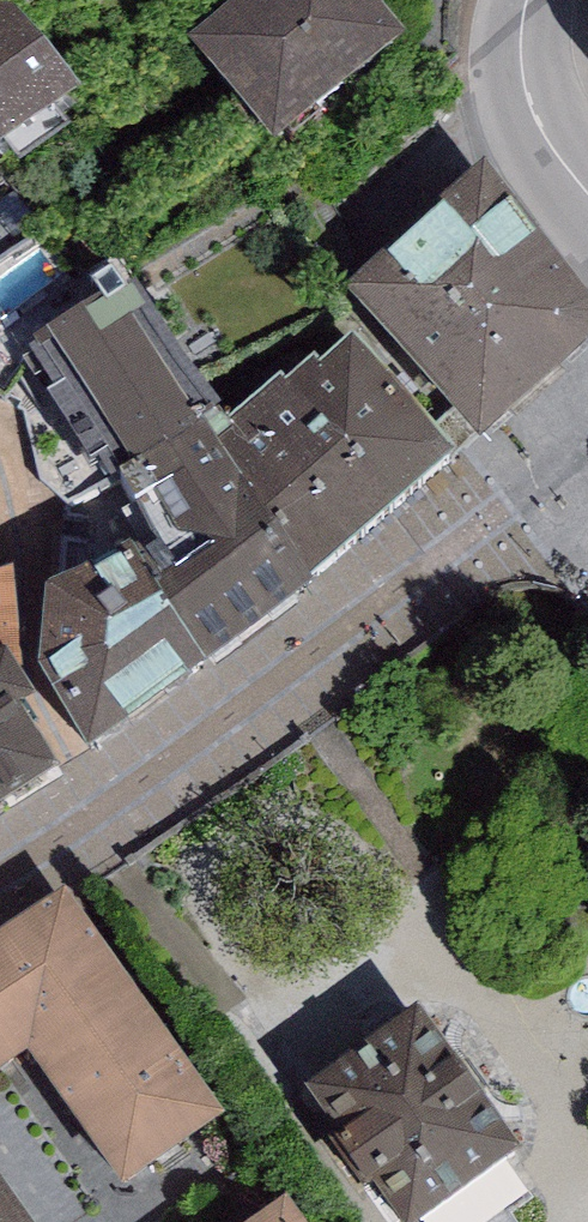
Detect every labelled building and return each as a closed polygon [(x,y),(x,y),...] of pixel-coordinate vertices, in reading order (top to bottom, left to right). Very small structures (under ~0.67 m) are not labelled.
[(188,31),(273,136),(406,28),(382,0),(225,0),(188,31)] [(79,119),(0,4),(0,171),(79,119)] [(343,284),(476,436),(587,339),(587,283),(483,162),(343,284)] [(103,283),(33,327),(63,374),(45,386),(90,457),(100,451),(109,465),(118,459),(202,406),(210,401),(130,275),(125,278),(111,255),(93,267),(103,283)] [(210,401),(202,406),(316,570),(455,438),(355,321),(320,352),(315,345),(285,370),(280,364),(234,406),(222,394),(210,401)] [(209,650),(316,570),(202,406),(118,459),(151,522),(132,535),(205,647),(209,650)] [(205,647),(132,535),(47,569),(39,650),(96,743),(132,720),(124,705),(205,647)] [(8,635),(19,629),(12,556),(0,560),(0,638),(8,635)] [(64,773),(52,757),(58,752),(15,688),(35,678),(8,635),(0,638),(0,811),(64,773)] [(0,923),(0,1056),(25,1039),(120,1178),(227,1105),(64,880),(0,923)] [(306,1085),(406,1221),(417,1221),(523,1145),(419,1003),(306,1085)] [(0,1172),(0,1221),(33,1221),(0,1172)] [(285,1191),(241,1221),(307,1221),(285,1191)]
